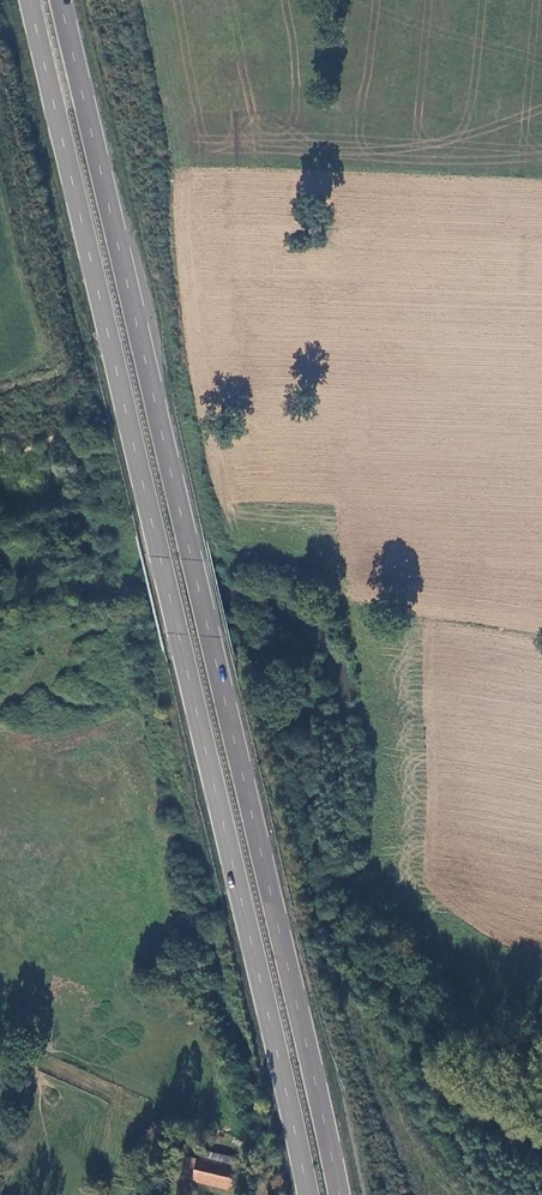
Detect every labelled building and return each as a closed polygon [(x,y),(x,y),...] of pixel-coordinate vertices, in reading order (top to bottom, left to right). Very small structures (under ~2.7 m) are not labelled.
[(231,1190),(236,1167),(199,1159),(194,1181),(231,1190)]
